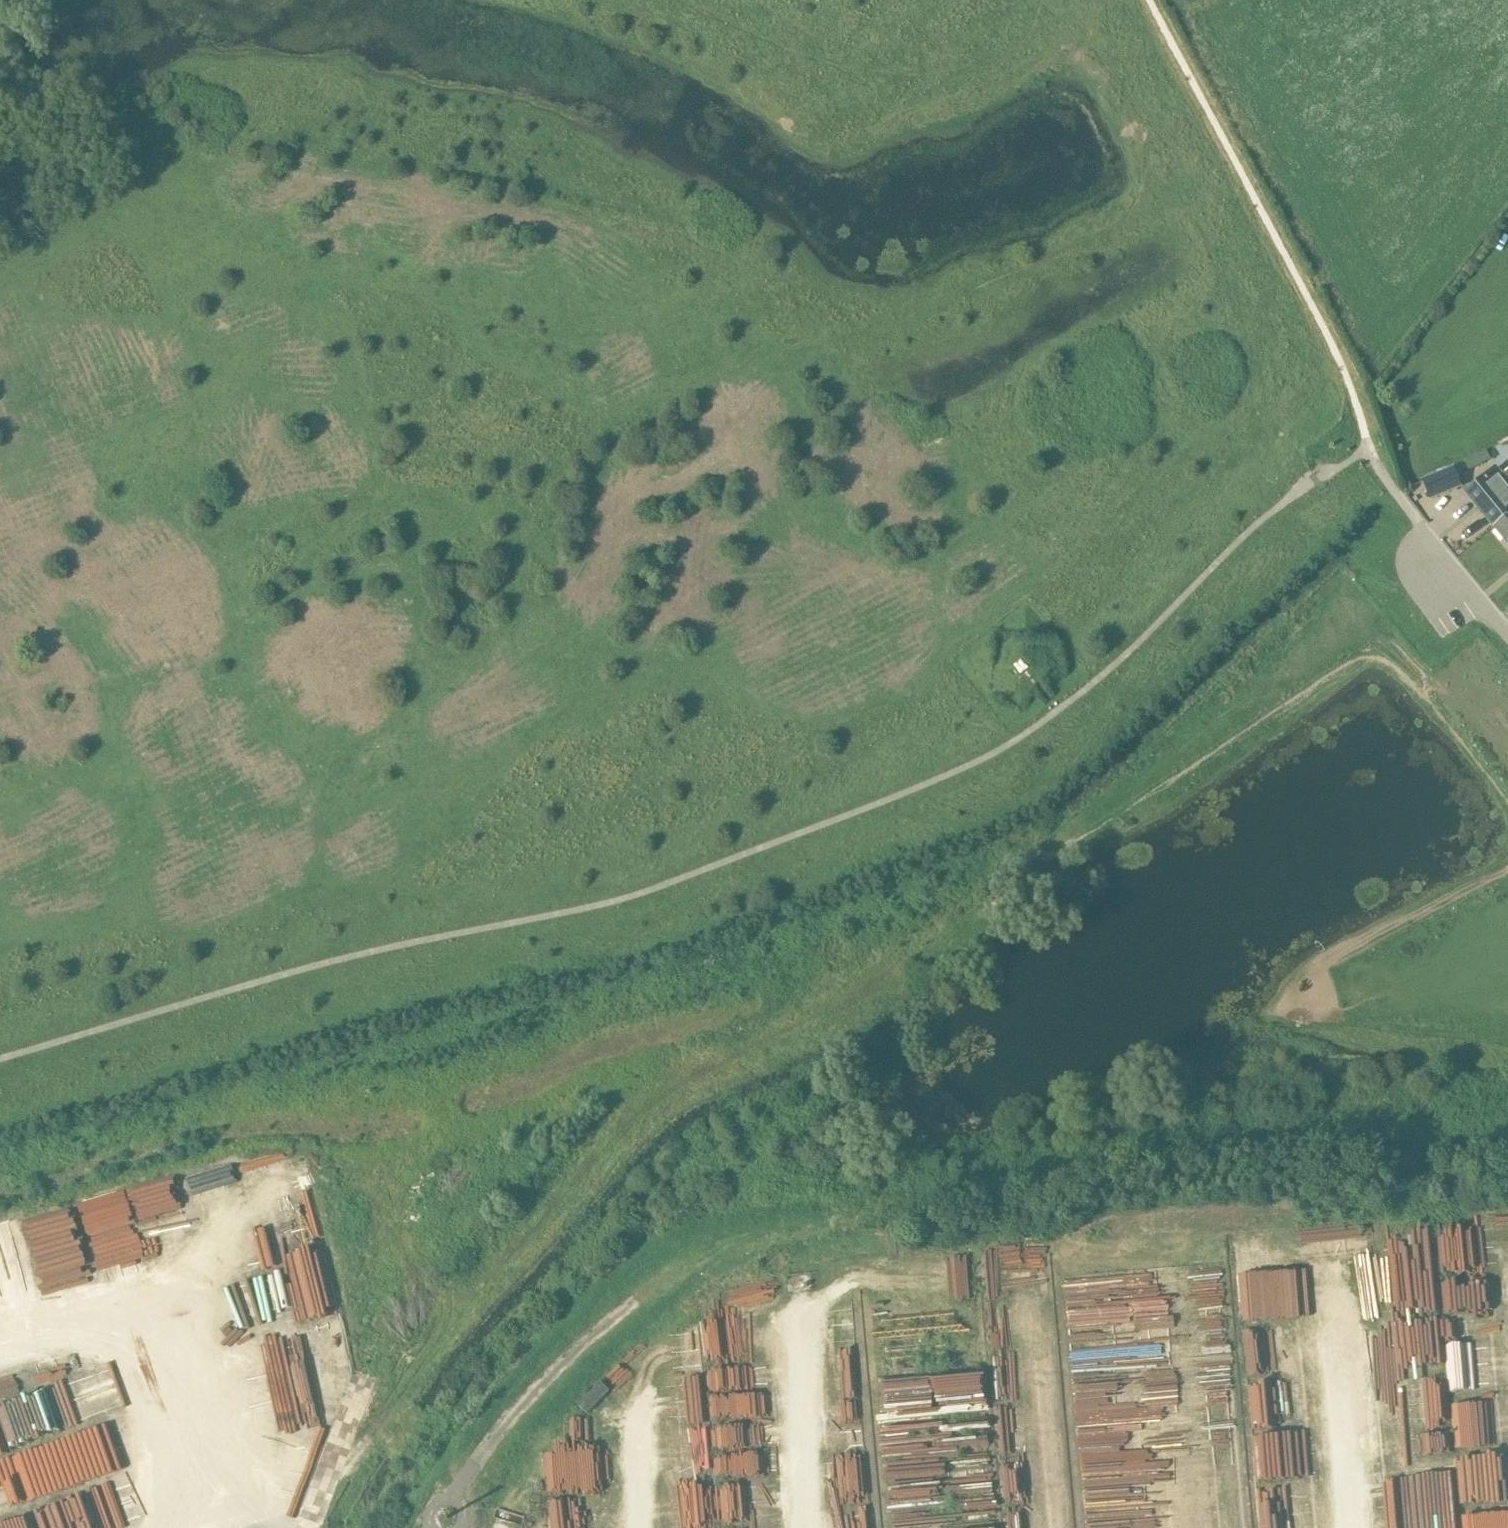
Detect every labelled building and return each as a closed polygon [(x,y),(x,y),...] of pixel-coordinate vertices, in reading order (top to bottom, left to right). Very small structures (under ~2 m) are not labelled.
[(1465,461),(1469,470),(1483,463),(1479,455),(1465,461)] [(1431,498),(1460,486),(1453,468),(1423,480),(1431,498)] [(1495,468),(1465,492),(1494,526),(1507,514),(1507,483),(1495,468)] [(1494,526),(1507,543),(1507,514),(1494,526)]
